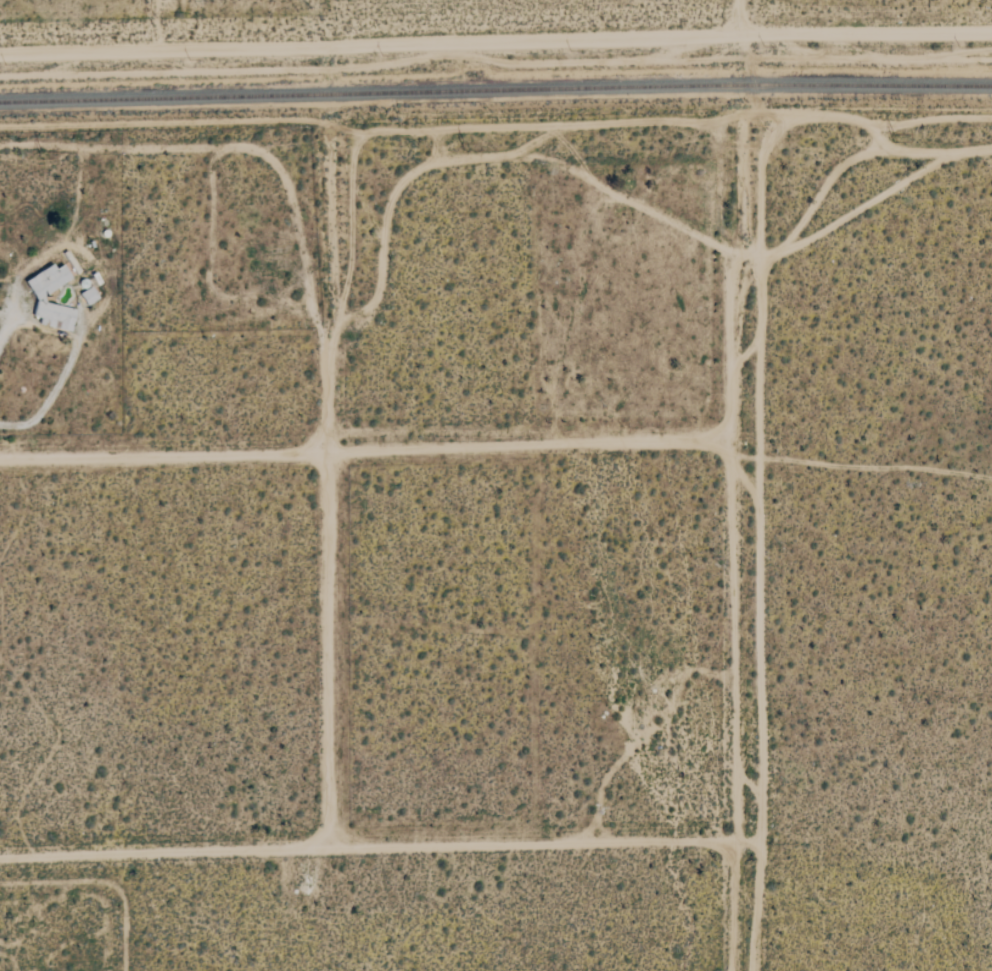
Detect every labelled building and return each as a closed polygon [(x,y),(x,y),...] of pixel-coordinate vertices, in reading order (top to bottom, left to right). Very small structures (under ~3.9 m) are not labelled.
[(70,331),(74,308),(42,302),(44,293),(70,279),(62,264),(54,268),(51,263),(22,279),(35,301),(32,316),(39,317),(37,324),(70,331)] [(85,305),(97,298),(90,286),(78,293),(85,305)]
